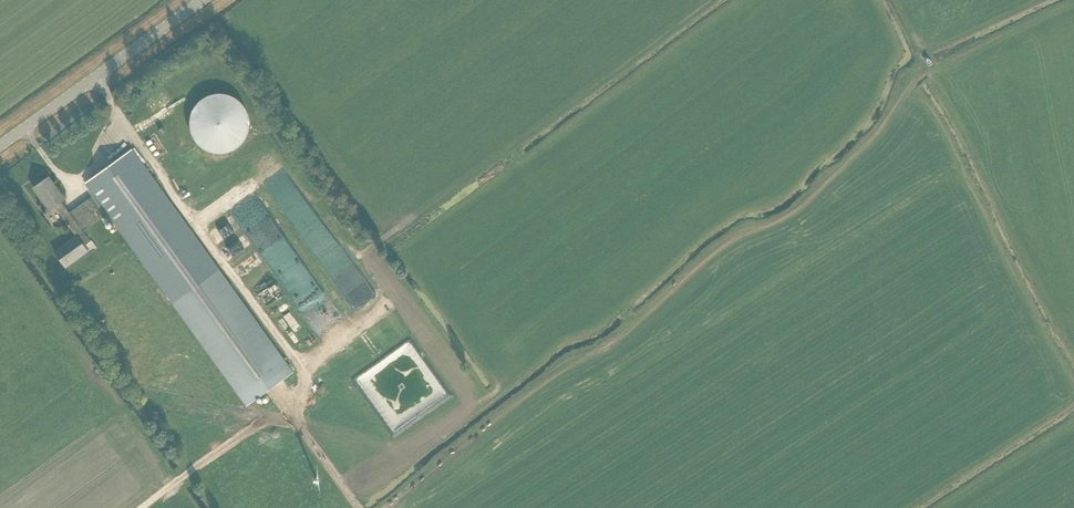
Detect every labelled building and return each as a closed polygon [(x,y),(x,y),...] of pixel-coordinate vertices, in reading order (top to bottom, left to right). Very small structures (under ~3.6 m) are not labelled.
[(219,153),(223,153),(227,152),(230,151),(234,150),(237,148),(240,145),(242,142),(245,139),(246,136),(248,133),(249,129),(249,125),(249,121),(249,118),(248,114),(246,111),(245,107),(242,104),(240,102),(237,99),(234,97),(231,95),(227,94),(223,94),(220,93),(216,93),(212,94),(208,95),(205,97),(202,99),(199,101),(196,104),(194,107),(192,110),(191,114),(190,118),(189,121),(189,125),(190,129),(191,133),(192,136),(194,140),(196,143),(199,145),(202,148),(205,150),(208,151),(212,152),(216,153),(219,153)] [(293,372),(132,150),(86,184),(95,196),(69,214),(61,202),(64,200),(48,178),(34,188),(50,210),(55,207),(77,237),(55,253),(66,267),(88,251),(84,246),(90,242),(81,230),(106,212),(247,405),(293,372)] [(276,243),(268,247),(272,255),(280,251),(276,243)] [(346,337),(359,327),(352,317),(338,327),(346,337)]
